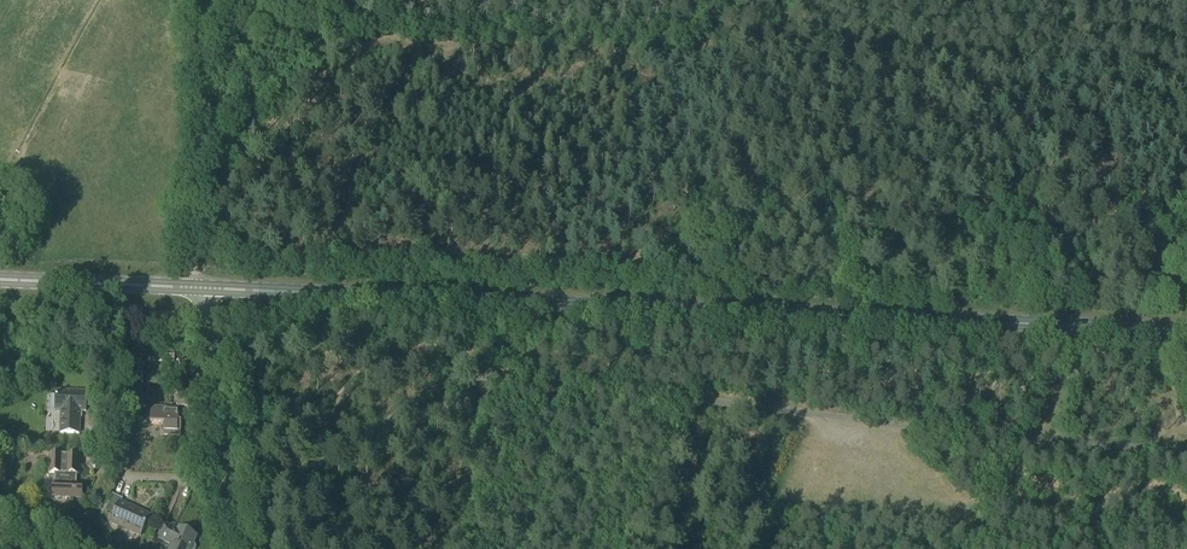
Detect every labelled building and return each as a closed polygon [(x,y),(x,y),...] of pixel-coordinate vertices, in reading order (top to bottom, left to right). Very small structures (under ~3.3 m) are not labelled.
[(86,413),(86,392),(56,391),(55,410),(61,410),(60,433),(79,434),(80,416),(78,416),(78,412),(86,413)] [(189,392),(178,392),(177,406),(188,407),(189,392)] [(181,436),(181,423),(179,422),(179,409),(151,408),(150,424),(163,425),(162,436),(181,436)] [(77,475),(78,457),(49,455),(48,473),(55,474),(55,483),(52,483),(51,497),(80,498),(81,484),(73,484),(74,475),(77,475)] [(141,538),(151,517),(119,503),(121,499),(111,495),(103,512),(111,515),(108,523),(141,538)] [(174,530),(164,526),(158,540),(172,546),(170,548),(197,548),(195,545),(194,545),(197,537),(179,529),(178,532),(174,530)]
